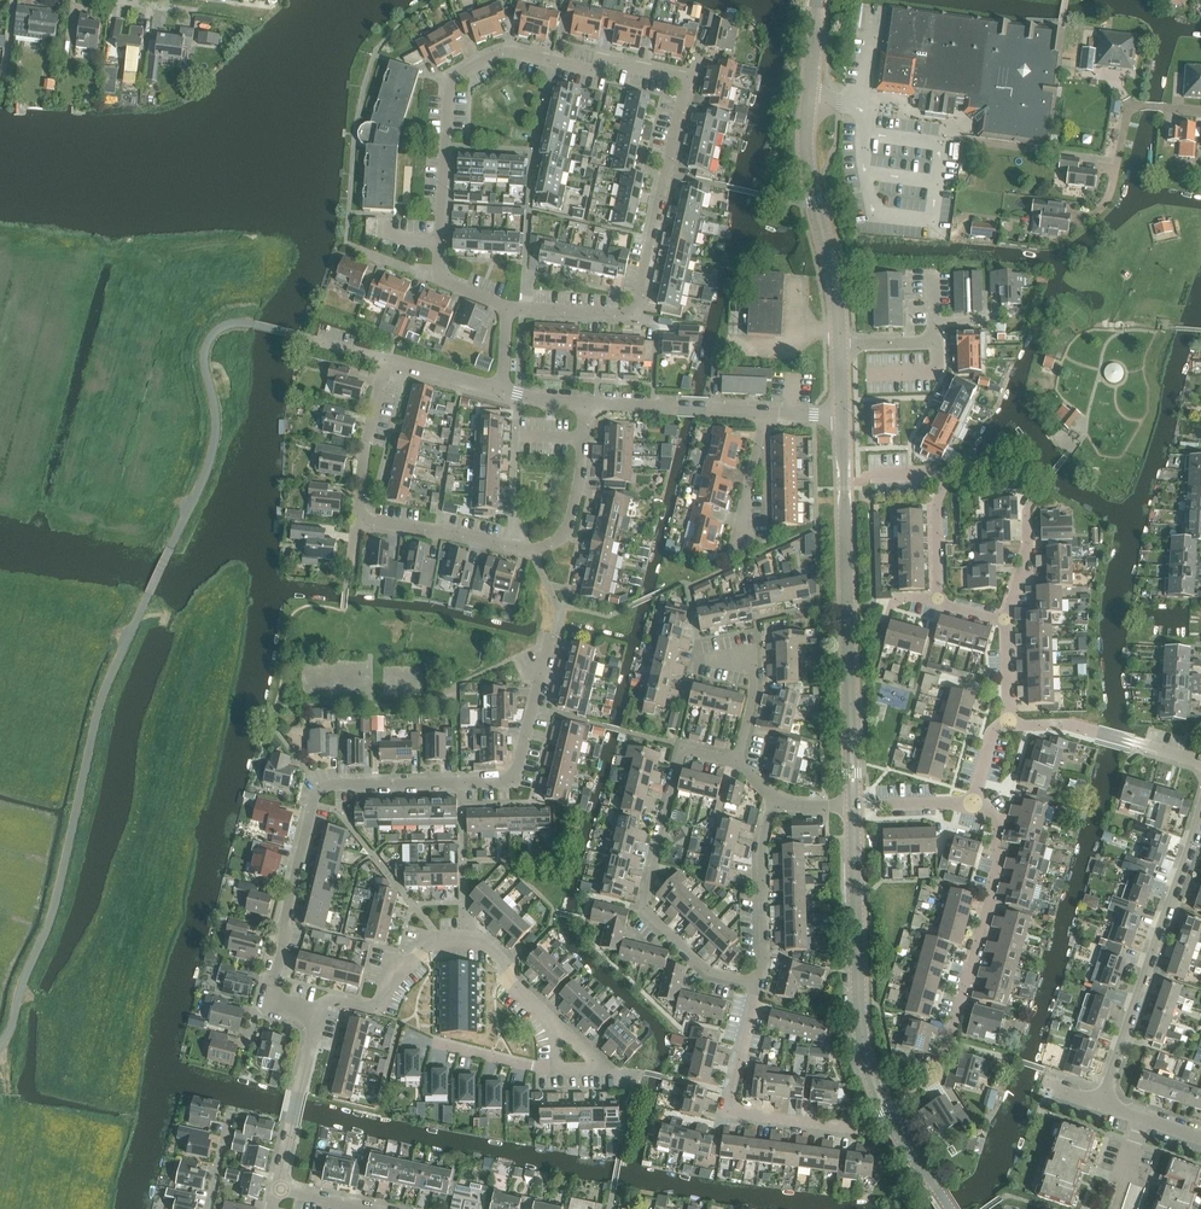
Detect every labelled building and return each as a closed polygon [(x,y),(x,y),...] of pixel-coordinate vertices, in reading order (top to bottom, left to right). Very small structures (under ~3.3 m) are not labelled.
[(493,7),(480,11),(489,37),(493,35),(493,38),(503,35),(498,20),(505,18),(500,3),(493,5),(493,7)] [(530,35),(533,36),(539,9),(526,6),(526,5),(519,3),(515,19),(522,20),(519,35),(529,37),(530,35)] [(571,3),(567,21),(574,23),(571,35),(581,37),(582,35),(585,35),(590,14),(591,8),(583,6),(571,3)] [(37,9),(18,6),(14,37),(41,41),(42,36),(55,38),(58,17),(37,14),(37,9)] [(1066,31),(1064,31),(890,7),(884,54),(881,53),(877,84),(884,92),(907,95),(915,96),(915,94),(921,95),(920,108),(923,112),(949,116),(954,112),(955,100),(985,104),(984,106),(991,114),(986,118),(982,121),(981,131),(980,138),(1050,148),(1066,31)] [(590,14),(585,35),(589,36),(588,39),(598,41),(602,26),(609,28),(612,12),(600,9),(591,8),(590,14)] [(552,12),(539,9),(533,36),(537,37),(536,39),(546,41),(550,27),(557,28),(560,13),(553,11),(552,12)] [(489,37),(480,11),(468,15),(467,14),(460,17),(465,32),(472,29),(477,44),(487,40),(486,38),(489,37)] [(612,12),(609,28),(616,29),(613,44),(623,46),(623,44),(627,45),(632,24),(633,18),(625,16),(625,15),(612,12)] [(707,47),(726,51),(731,25),(715,21),(716,16),(705,14),(702,27),(711,28),(707,47)] [(76,48),(97,51),(101,24),(92,23),(92,25),(88,25),(89,17),(81,16),(76,48)] [(632,24),(627,45),(631,45),(630,48),(640,50),(643,35),(651,37),(654,21),(641,19),(633,18),(632,24)] [(116,20),(111,62),(116,63),(116,58),(140,61),(141,52),(142,52),(145,29),(132,28),(130,39),(121,38),(123,21),(116,20)] [(665,53),(669,54),(675,27),(661,24),(662,23),(654,21),(651,37),(658,39),(654,53),(665,56),(665,53)] [(447,27),(435,33),(448,57),(452,55),(453,58),(462,53),(455,40),(461,36),(453,22),(447,26),(447,27)] [(675,27),(669,54),(672,55),(672,57),(682,59),(685,47),(694,49),(699,25),(689,23),(688,26),(686,25),(683,27),(683,29),(675,27)] [(158,36),(156,56),(160,57),(182,60),(184,48),(192,49),(195,30),(181,28),(179,38),(179,41),(176,41),(176,38),(158,36)] [(1096,66),(1133,70),(1133,68),(1134,68),(1135,61),(1134,61),(1137,36),(1100,32),(1096,66)] [(200,33),(199,44),(217,46),(218,35),(200,33)] [(445,59),(448,57),(435,33),(424,40),(423,39),(416,43),(424,57),(430,53),(437,66),(446,61),(445,59)] [(69,55),(70,42),(63,41),(61,54),(69,55)] [(1083,48),(1080,70),(1093,71),(1095,49),(1083,48)] [(709,68),(706,82),(732,88),(734,79),(737,80),(741,78),(743,66),(720,61),(718,70),(709,68)] [(389,79),(412,86),(417,71),(391,62),(388,72),(391,73),(389,79)] [(1186,73),(1184,98),(1200,99),(1200,67),(1195,67),(1194,68),(1186,67),(1186,73)] [(117,70),(105,69),(103,93),(114,94),(117,70)] [(147,72),(145,81),(153,82),(154,73),(147,72)] [(412,86),(389,79),(388,85),(384,84),(381,93),(407,101),(412,86)] [(729,101),(732,88),(706,82),(702,96),(712,98),(710,105),(733,110),(735,103),(729,101)] [(552,103),(558,104),(573,108),(578,109),(581,96),(579,95),(581,89),(565,85),(564,92),(555,90),(552,103)] [(407,101),(381,93),(378,102),(382,103),(380,109),(403,117),(407,101)] [(626,106),(647,111),(650,97),(629,93),(626,106)] [(573,108),(558,104),(552,103),(549,116),(558,118),(570,121),(573,108)] [(647,111),(626,106),(623,119),(644,123),(647,111)] [(403,117),(380,109),(378,116),(374,114),(372,123),(398,132),(403,117)] [(694,115),(693,121),(699,123),(697,129),(718,134),(726,136),(729,123),(725,122),(726,115),(706,110),(705,117),(700,116),(694,115)] [(570,121),(558,118),(549,116),(546,129),(567,133),(570,121)] [(644,123),(623,119),(620,131),(641,136),(644,123)] [(398,132),(372,123),(366,124),(361,127),(358,133),(359,139),(362,144),(367,147),(395,149),(395,148),(392,148),(395,132),(398,132)] [(1169,129),(1168,141),(1179,142),(1179,143),(1188,144),(1187,158),(1195,159),(1196,144),(1194,144),(1196,125),(1181,124),(1180,130),(1169,129)] [(546,129),(543,141),(558,145),(565,146),(569,147),(572,134),(567,133),(546,129)] [(718,134),(697,129),(694,142),(716,147),(718,134)] [(641,136),(620,131),(617,144),(638,149),(641,136)] [(569,147),(565,146),(558,145),(543,141),(540,155),(545,156),(545,155),(562,159),(566,160),(567,160),(569,147)] [(716,147),(694,142),(692,155),(713,160),(716,147)] [(638,149),(617,144),(615,157),(636,162),(638,149)] [(370,163),(394,164),(395,149),(367,147),(367,156),(370,156),(370,163)] [(455,183),(471,184),(473,156),(459,155),(458,176),(455,176),(455,183)] [(564,173),(566,160),(562,159),(545,155),(545,156),(542,168),(564,173)] [(696,177),(711,181),(713,173),(710,173),(713,160),(692,155),(689,168),(698,170),(696,177)] [(486,157),(473,156),(471,184),(484,185),(484,179),(486,157)] [(499,158),(486,157),(484,179),(498,179),(499,158)] [(636,162),(615,157),(612,170),(623,173),(623,172),(633,174),(636,162)] [(1096,189),(1098,172),(1079,170),(1080,160),(1061,157),(1059,169),(1069,171),(1067,185),(1096,189)] [(498,179),(510,180),(511,180),(512,159),(499,158),(498,179)] [(510,186),(527,187),(528,167),(525,167),(525,160),(512,159),(511,180),(510,180),(510,186)] [(394,164),(370,163),(370,169),(366,169),(365,179),(393,180),(394,164)] [(542,168),(540,181),(561,186),(564,173),(542,168)] [(621,185),(642,190),(645,177),(633,174),(623,172),(623,173),(621,185)] [(368,195),(392,196),(393,180),(365,179),(365,188),(369,188),(368,195)] [(561,186),(540,181),(537,194),(540,195),(539,202),(563,208),(568,187),(561,186)] [(710,188),(690,183),(688,190),(684,189),(681,202),(702,207),(708,209),(711,196),(708,195),(710,188)] [(642,190),(621,185),(618,198),(639,202),(642,190)] [(454,201),(470,202),(470,195),(455,194),(454,201)] [(392,196),(368,195),(368,201),(364,201),(364,211),(391,212),(392,196)] [(639,202),(618,198),(615,210),(636,215),(639,202)] [(1034,201),(1032,213),(1035,213),(1042,214),(1040,229),(1059,231),(1069,232),(1071,216),(1066,215),(1061,214),(1062,205),(1034,201)] [(699,220),(702,207),(681,202),(680,209),(670,207),(669,213),(675,215),(678,215),(699,220)] [(469,214),(470,206),(454,205),(454,213),(469,214)] [(575,207),(573,217),(583,219),(585,209),(575,207)] [(636,215),(615,210),(612,224),(633,228),(636,215)] [(678,215),(675,228),(702,234),(705,221),(699,220),(678,215)] [(972,223),(971,235),(995,238),(996,225),(972,223)] [(1155,226),(1158,236),(1173,232),(1170,223),(1155,226)] [(675,228),(673,241),(694,245),(699,247),(702,234),(675,228)] [(453,251),(467,252),(468,230),(455,229),(453,251)] [(468,230),(467,252),(480,253),(481,231),(468,230)] [(481,231),(480,253),(493,253),(494,232),(481,231)] [(494,232),(493,253),(506,254),(507,233),(494,232)] [(521,234),(507,233),(506,254),(519,255),(521,234)] [(540,262),(553,265),(558,244),(545,241),(545,238),(538,236),(533,256),(541,258),(540,262)] [(663,239),(662,245),(671,248),(670,253),(691,258),(694,245),(673,241),(669,240),(663,239)] [(553,265),(558,266),(566,268),(570,247),(558,244),(553,265)] [(578,271),(583,250),(570,247),(566,268),(578,271)] [(617,279),(618,275),(625,277),(630,251),(622,250),(622,251),(610,248),(608,255),(604,276),(617,279)] [(591,273),(596,252),(583,250),(578,271),(591,273)] [(608,255),(596,252),(591,273),(604,276),(608,255)] [(688,271),(690,262),(691,258),(670,253),(667,266),(688,271)] [(350,286),(348,290),(347,292),(357,295),(354,302),(362,305),(369,288),(361,285),(368,267),(345,258),(336,280),(350,286)] [(694,272),(688,271),(667,266),(664,279),(685,284),(691,285),(694,272)] [(783,303),(785,274),(752,272),(748,335),(782,337),(784,303),(783,303)] [(982,312),(981,290),(981,273),(955,274),(957,313),(982,312)] [(1012,276),(1012,273),(991,274),(992,294),(1000,294),(1000,298),(1002,298),(1002,306),(1021,305),(1021,299),(1022,299),(1022,296),(1021,296),(1021,289),(1024,289),(1024,276),(1012,276)] [(375,302),(388,307),(398,281),(394,280),(395,278),(386,274),(380,288),(373,285),(368,300),(375,303),(375,302)] [(904,328),(903,308),(902,275),(873,276),(875,329),(904,328)] [(664,279),(661,292),(682,296),(685,284),(664,279)] [(400,313),(408,316),(413,301),(406,298),(410,290),(412,284),(402,280),(401,283),(398,281),(388,307),(400,311),(400,313)] [(435,293),(427,290),(425,289),(420,303),(413,301),(408,316),(415,318),(415,317),(427,322),(437,297),(434,295),(435,293)] [(682,296),(661,292),(658,305),(663,306),(661,313),(681,317),(683,310),(682,310),(683,307),(680,306),(682,296)] [(441,298),(437,297),(427,322),(437,326),(434,333),(445,337),(453,316),(446,313),(451,299),(442,296),(441,298)] [(483,344),(488,330),(480,327),(486,313),(467,306),(459,326),(478,333),(474,341),(483,344)] [(399,326),(405,329),(409,320),(402,318),(399,326)] [(991,332),(1004,332),(1004,324),(991,324),(991,332)] [(546,349),(547,326),(535,325),(534,349),(546,349)] [(405,329),(399,326),(396,335),(402,337),(405,329)] [(547,326),(546,349),(556,350),(558,326),(547,326)] [(567,351),(569,327),(558,326),(556,350),(567,351)] [(579,335),(580,335),(580,327),(569,327),(567,351),(578,351),(579,335)] [(699,343),(699,328),(680,327),(680,336),(664,335),(663,355),(689,357),(690,342),(699,343)] [(987,333),(957,334),(958,348),(986,347),(987,347),(987,333)] [(590,335),(580,335),(579,335),(578,351),(577,358),(588,359),(590,335)] [(599,360),(601,336),(590,335),(588,359),(599,360)] [(610,360),(612,337),(601,336),(599,360),(610,360)] [(621,361),(623,337),(612,337),(610,360),(621,361)] [(632,362),(633,338),(623,337),(621,361),(632,362)] [(633,338),(632,362),(653,363),(654,342),(645,341),(645,339),(633,338)] [(958,357),(954,357),(954,365),(958,364),(959,364),(959,361),(981,360),(981,361),(987,360),(986,352),(986,351),(986,347),(958,348),(959,357),(958,357)] [(480,355),(476,366),(489,372),(494,360),(480,355)] [(1047,355),(1045,362),(1054,365),(1056,358),(1047,355)] [(981,360),(959,361),(959,364),(959,374),(981,374),(981,361),(981,360)] [(1105,369),(1105,374),(1105,377),(1106,379),(1108,381),(1110,382),(1112,383),(1115,383),(1117,383),(1120,382),(1121,380),(1123,378),(1124,376),(1124,373),(1123,371),(1122,368),(1120,366),(1118,365),(1116,364),(1113,364),(1111,365),(1109,366),(1107,367),(1105,369)] [(334,395),(360,401),(364,384),(348,380),(350,370),(332,365),(328,380),(337,382),(334,395)] [(767,382),(772,382),(773,371),(719,368),(718,379),(723,379),(722,394),(767,396),(767,382)] [(956,379),(950,391),(971,401),(977,389),(956,379)] [(411,399),(431,404),(434,391),(414,386),(411,399)] [(941,397),(938,404),(943,406),(944,402),(969,415),(976,403),(971,401),(950,391),(949,391),(950,391),(946,399),(945,399),(941,397)] [(428,417),(431,404),(411,399),(408,412),(428,417)] [(943,406),(938,415),(939,415),(940,415),(963,427),(969,415),(944,402),(943,406)] [(877,409),(873,409),(873,424),(884,424),(884,403),(877,403),(877,409)] [(890,403),(884,403),(884,424),(896,423),(895,408),(890,408),(890,403)] [(351,438),(355,421),(342,417),(344,409),(326,405),(324,414),(328,415),(324,432),(351,438)] [(1064,412),(1060,417),(1063,420),(1061,423),(1062,424),(1068,429),(1080,414),(1073,408),(1070,412),(1067,415),(1064,412)] [(481,410),(480,418),(478,418),(477,431),(503,432),(504,419),(501,419),(501,411),(481,410)] [(428,417),(408,412),(405,424),(425,429),(428,417)] [(931,421),(928,427),(931,429),(932,430),(934,426),(953,437),(958,440),(965,427),(963,427),(940,415),(939,415),(935,423),(934,423),(931,421)] [(609,421),(609,428),(606,428),(606,442),(633,443),(634,430),(630,430),(630,422),(609,421)] [(896,423),(884,424),(885,444),(891,444),(891,439),(896,439),(896,423)] [(405,424),(402,436),(402,437),(422,442),(425,429),(405,424)] [(884,424),(873,424),(873,439),(878,439),(878,444),(885,444),(884,424)] [(928,438),(947,448),(948,448),(953,437),(934,426),(932,430),(928,438)] [(731,439),(733,432),(714,427),(713,435),(714,435),(711,448),(737,455),(738,451),(740,452),(743,442),(731,439)] [(502,445),(503,432),(477,431),(476,444),(502,445)] [(402,437),(402,436),(401,436),(398,450),(399,450),(419,455),(422,442),(402,437)] [(923,450),(920,455),(928,459),(930,454),(947,463),(954,451),(948,448),(947,448),(928,438),(927,437),(921,450),(923,450)] [(772,450),(796,449),(796,438),(772,438),(772,450)] [(606,442),(605,447),(594,447),(593,454),(633,456),(633,443),(606,442)] [(316,463),(315,469),(316,470),(317,471),(317,472),(320,472),(343,477),(347,459),(338,457),(339,455),(334,454),(335,448),(317,444),(315,453),(323,455),(321,462),(319,461),(319,462),(317,462),(316,463)] [(501,458),(502,445),(476,444),(475,457),(501,458)] [(706,461),(704,469),(722,473),(724,466),(736,469),(739,459),(736,458),(737,455),(711,448),(707,461),(706,461)] [(773,460),(796,460),(796,449),(772,450),(773,460)] [(399,450),(396,462),(415,467),(419,455),(399,450)] [(461,456),(449,454),(448,462),(450,462),(450,463),(459,464),(461,456)] [(632,469),(633,456),(593,454),(593,460),(604,461),(604,468),(632,469)] [(501,472),(502,458),(501,458),(475,457),(475,470),(501,471),(501,472)] [(1200,459),(1200,458),(1191,457),(1191,458),(1187,458),(1186,471),(1190,471),(1190,472),(1199,472),(1199,474),(1200,474),(1200,459)] [(773,471),(797,471),(796,460),(773,460),(773,471)] [(415,467),(396,462),(393,475),(412,480),(415,467)] [(604,468),(603,481),(605,481),(605,488),(626,490),(626,482),(631,483),(632,469),(604,468)] [(704,477),(700,490),(727,496),(727,493),(730,493),(733,483),(720,480),(722,473),(704,469),(702,476),(704,477)] [(500,484),(501,472),(501,471),(475,470),(474,483),(500,484)] [(773,482),(797,482),(797,471),(773,471),(773,482)] [(1199,474),(1199,472),(1190,472),(1189,485),(1198,486),(1198,487),(1200,487),(1200,474),(1199,474)] [(412,480),(393,475),(389,488),(409,493),(412,480)] [(773,493),(797,492),(797,482),(773,482),(773,493)] [(309,483),(306,514),(333,517),(333,511),(339,512),(341,495),(327,493),(328,485),(311,483),(309,483)] [(499,497),(500,484),(474,483),(473,496),(499,497)] [(1198,487),(1198,486),(1189,485),(1189,499),(1197,499),(1197,501),(1200,501),(1200,487),(1198,487)] [(409,493),(389,488),(386,501),(406,506),(409,493)] [(696,503),(694,510),(712,515),(714,508),(726,511),(728,501),(726,500),(727,496),(700,490),(697,503),(696,503)] [(630,498),(628,497),(605,492),(600,512),(626,518),(630,498)] [(774,504),(798,503),(797,492),(773,493),(774,504)] [(496,518),(496,511),(498,511),(499,497),(473,496),(472,509),(475,509),(475,517),(496,518)] [(989,500),(990,522),(990,523),(1010,522),(1018,522),(1018,499),(989,500)] [(1188,513),(1197,513),(1196,515),(1200,515),(1200,501),(1197,501),(1197,499),(1189,499),(1188,513)] [(774,515),(798,514),(798,503),(774,504),(774,515)] [(927,526),(927,520),(923,520),(923,512),(909,512),(909,505),(894,506),(894,514),(897,513),(898,526),(923,526),(927,526)] [(697,524),(695,533),(716,538),(717,534),(720,535),(722,525),(710,522),(712,515),(694,510),(691,523),(697,524)] [(1078,548),(1078,547),(1078,540),(1078,539),(1072,539),(1071,519),(1059,519),(1058,511),(1042,512),(1043,541),(1058,540),(1059,548),(1072,547),(1072,548),(1078,548)] [(599,518),(588,516),(586,523),(588,523),(594,524),(598,525),(617,530),(629,533),(632,519),(626,518),(600,512),(599,518)] [(1187,527),(1196,527),(1196,528),(1200,529),(1200,515),(1196,515),(1197,513),(1188,513),(1187,527)] [(798,514),(774,515),(774,526),(798,525),(798,514)] [(1011,545),(1010,522),(990,523),(990,522),(982,523),(983,545),(1003,544),(1003,545),(1011,545)] [(614,542),(617,530),(598,525),(595,537),(595,538),(614,542)] [(898,526),(898,539),(923,539),(928,539),(928,533),(923,533),(923,526),(898,526)] [(1186,540),(1195,541),(1195,542),(1200,543),(1200,529),(1196,528),(1196,527),(1187,527),(1182,526),(1181,539),(1181,541),(1186,541),(1186,540)] [(318,559),(334,561),(336,541),(322,540),(323,530),(293,527),(292,539),(306,541),(303,565),(318,566),(318,559)] [(715,541),(716,538),(695,533),(693,541),(687,539),(684,552),(702,556),(703,549),(716,552),(718,542),(715,541)] [(591,551),(592,551),(612,555),(614,542),(595,538),(595,537),(594,537),(591,551)] [(1186,541),(1181,541),(1181,539),(1172,538),(1171,553),(1180,553),(1180,554),(1195,555),(1196,547),(1200,547),(1200,543),(1195,542),(1195,541),(1186,540),(1186,541)] [(898,539),(898,552),(923,552),(928,552),(928,546),(923,546),(923,539),(898,539)] [(380,578),(396,579),(398,563),(389,562),(391,545),(373,543),(370,567),(381,568),(380,578)] [(417,585),(432,588),(436,561),(427,560),(429,548),(412,544),(407,571),(419,573),(417,585)] [(1004,567),(1003,545),(1003,544),(983,545),(975,545),(976,567),(976,568),(996,567),(1004,567)] [(1036,557),(1036,562),(1072,561),(1072,548),(1072,547),(1059,548),(1046,548),(1047,556),(1036,557)] [(650,550),(640,548),(638,555),(648,557),(650,550)] [(454,584),(469,588),(474,567),(466,565),(468,554),(452,550),(449,562),(447,561),(443,576),(456,580),(454,584)] [(592,551),(589,563),(614,569),(617,556),(612,555),(592,551)] [(899,565),(924,565),(929,565),(929,559),(924,559),(923,552),(898,552),(899,565)] [(1200,566),(1200,557),(1200,555),(1199,555),(1195,555),(1180,554),(1180,553),(1171,553),(1171,566),(1171,567),(1179,567),(1179,569),(1194,569),(1200,569),(1200,571),(1200,566)] [(485,581),(496,584),(501,564),(502,564),(502,561),(489,558),(488,565),(480,563),(473,591),(482,593),(485,581)] [(577,561),(576,568),(587,570),(586,576),(611,582),(614,569),(589,563),(586,563),(579,561),(577,561)] [(1073,574),(1072,561),(1036,562),(1036,567),(1047,567),(1047,575),(1073,574)] [(496,584),(494,589),(506,592),(503,603),(515,606),(520,584),(513,582),(516,567),(502,564),(501,564),(496,584)] [(899,565),(899,578),(924,578),(929,578),(929,572),(924,572),(924,565),(899,565)] [(1199,579),(1200,571),(1200,569),(1194,569),(1179,569),(1179,567),(1171,567),(1171,566),(1166,566),(1166,580),(1179,581),(1179,582),(1193,583),(1194,582),(1199,583),(1199,584),(1200,584),(1200,579),(1199,579)] [(997,589),(996,567),(976,568),(976,567),(968,568),(969,590),(997,589)] [(1073,587),(1073,574),(1047,575),(1047,582),(1037,583),(1037,588),(1062,587),(1062,588),(1073,587)] [(604,601),(606,594),(608,595),(611,582),(586,576),(583,589),(585,590),(584,597),(604,601)] [(642,580),(632,578),(631,585),(641,587),(642,580)] [(817,594),(816,580),(807,581),(807,578),(793,580),(798,604),(802,603),(801,600),(811,598),(810,596),(817,594)] [(899,578),(900,592),(929,591),(929,585),(924,585),(924,578),(899,578)] [(794,605),(798,604),(793,580),(780,583),(784,603),(793,602),(794,605)] [(1199,589),(1199,584),(1199,583),(1194,582),(1193,583),(1179,582),(1179,581),(1166,580),(1165,594),(1169,594),(1169,597),(1178,598),(1178,597),(1183,597),(1183,598),(1193,599),(1193,588),(1199,589)] [(776,605),(784,603),(780,583),(768,585),(772,609),(777,608),(776,605)] [(755,612),(772,609),(768,585),(751,588),(755,612)] [(1037,588),(1034,588),(1026,588),(1026,594),(1036,593),(1037,601),(1062,600),(1062,588),(1062,587),(1037,588)] [(751,588),(744,590),(745,595),(735,597),(736,603),(741,627),(745,627),(744,623),(753,622),(752,613),(755,612),(751,588)] [(609,602),(618,605),(619,598),(610,596),(609,602)] [(709,602),(710,608),(715,632),(719,632),(719,628),(727,627),(723,606),(722,599),(709,602)] [(1063,614),(1062,600),(1037,601),(1037,609),(1021,609),(1021,614),(1026,614),(1051,614),(1052,614),(1063,614)] [(659,625),(663,626),(683,631),(688,608),(669,603),(665,619),(661,618),(659,625)] [(736,628),(741,627),(736,603),(723,606),(727,627),(736,625),(736,628)] [(710,608),(697,611),(701,632),(710,630),(711,633),(715,632),(710,608)] [(1026,620),(1026,627),(1052,627),(1052,614),(1051,614),(1026,614),(1021,614),(1021,609),(1015,610),(1015,620),(1026,620)] [(954,621),(956,616),(950,615),(949,619),(941,617),(934,641),(947,645),(954,621)] [(967,624),(968,619),(963,618),(962,623),(954,621),(947,645),(960,648),(966,624),(967,624)] [(897,650),(904,625),(891,622),(890,625),(886,639),(884,646),(897,650)] [(960,648),(972,652),(979,627),(979,628),(981,623),(975,622),(974,626),(967,624),(966,624),(960,648)] [(890,625),(883,623),(879,637),(886,639),(890,625)] [(904,625),(897,650),(910,653),(916,629),(904,625)] [(993,626),(988,625),(987,630),(979,628),(979,627),(972,652),(985,655),(993,626)] [(663,626),(660,639),(690,646),(691,641),(682,639),(684,631),(683,631),(663,626)] [(1027,635),(1016,636),(1016,641),(1052,640),(1052,627),(1026,627),(1027,635)] [(916,629),(910,653),(923,657),(929,632),(916,629)] [(790,645),(789,633),(779,633),(779,630),(773,630),(773,645),(790,645)] [(806,644),(806,632),(789,633),(790,645),(798,644),(798,645),(806,644)] [(660,639),(657,652),(678,657),(679,650),(689,652),(690,646),(660,639)] [(1027,646),(1027,653),(1053,653),(1052,640),(1016,641),(1016,646),(1027,646)] [(572,651),(570,657),(592,662),(595,649),(565,642),(563,649),(572,651)] [(1087,645),(1078,645),(1078,642),(1072,642),(1072,652),(1087,652),(1087,645)] [(798,657),(798,645),(798,644),(790,645),(773,645),(767,645),(767,651),(777,650),(777,658),(798,657)] [(1190,649),(1179,649),(1179,650),(1175,650),(1175,648),(1167,648),(1166,662),(1174,663),(1174,664),(1188,665),(1188,664),(1189,656),(1194,656),(1195,651),(1189,651),(1190,649)] [(676,664),(678,657),(657,652),(654,664),(684,672),(685,666),(676,664)] [(1027,661),(1017,662),(1017,667),(1053,666),(1053,653),(1027,653),(1027,661)] [(560,661),(559,668),(596,677),(599,664),(592,662),(570,657),(569,663),(560,661)] [(798,657),(777,658),(777,665),(768,666),(768,671),(799,670),(798,657)] [(611,666),(618,668),(620,660),(613,658),(611,666)] [(1166,662),(1165,676),(1173,676),(1173,678),(1188,679),(1188,678),(1188,669),(1193,670),(1194,667),(1194,664),(1192,664),(1188,664),(1188,665),(1174,664),(1174,663),(1166,662)] [(940,672),(942,666),(929,663),(927,668),(940,672)] [(654,664),(651,677),(671,682),(673,675),(682,677),(684,672),(654,664)] [(953,675),(954,670),(942,666),(940,672),(953,675)] [(1028,672),(1028,679),(1053,679),(1053,666),(1017,667),(1017,672),(1028,672)] [(557,674),(558,674),(566,676),(564,682),(592,689),(596,677),(559,668),(557,674)] [(799,670),(768,671),(768,677),(778,676),(778,684),(786,684),(786,692),(800,696),(802,689),(802,683),(799,683),(799,670)] [(965,679),(967,673),(954,670),(953,675),(965,679)] [(967,673),(965,679),(978,682),(979,677),(967,673)] [(923,682),(932,684),(938,686),(940,679),(925,675),(923,682)] [(1165,676),(1161,676),(1160,690),(1164,690),(1173,691),(1173,692),(1187,693),(1187,691),(1192,692),(1192,694),(1200,695),(1200,689),(1199,689),(1200,681),(1193,680),(1193,678),(1192,678),(1188,678),(1188,679),(1173,678),(1173,676),(1165,676)] [(670,689),(671,682),(651,677),(648,690),(678,697),(679,692),(670,689)] [(1028,687),(1017,688),(1018,693),(1054,692),(1053,679),(1028,679),(1028,687)] [(554,686),(553,693),(589,702),(592,689),(564,682),(563,688),(554,686)] [(702,709),(708,685),(703,684),(702,687),(694,685),(689,706),(702,709)] [(715,712),(720,691),(713,690),(713,686),(708,685),(702,709),(715,712)] [(607,693),(615,695),(617,687),(609,686),(607,693)] [(484,697),(485,697),(485,710),(491,710),(517,709),(517,702),(514,702),(513,696),(505,696),(505,689),(483,689),(484,697)] [(676,703),(678,697),(648,690),(644,703),(645,703),(642,713),(654,715),(656,706),(665,708),(667,700),(676,703)] [(727,715),(733,691),(728,690),(727,693),(720,691),(715,712),(727,715)] [(948,703),(973,709),(976,696),(952,690),(948,703)] [(1199,708),(1200,703),(1191,702),(1192,694),(1192,692),(1187,691),(1187,693),(1173,692),(1173,691),(1164,690),(1163,704),(1172,704),(1172,706),(1186,707),(1186,705),(1191,705),(1191,707),(1199,708)] [(733,691),(727,715),(741,718),(746,698),(738,696),(739,693),(733,691)] [(780,691),(778,699),(764,695),(762,701),(797,709),(800,696),(786,692),(780,691)] [(1018,693),(1018,698),(1028,698),(1029,706),(1042,705),(1043,713),(1058,712),(1057,704),(1054,705),(1054,692),(1018,693)] [(585,718),(589,702),(553,693),(551,700),(559,702),(558,708),(579,713),(578,716),(585,718)] [(775,710),(773,717),(794,722),(797,709),(762,701),(761,706),(775,710)] [(973,709),(948,703),(945,715),(969,722),(973,709)] [(1199,722),(1199,717),(1191,716),(1191,707),(1191,705),(1186,705),(1186,707),(1172,706),(1172,704),(1163,704),(1162,720),(1171,721),(1171,720),(1176,720),(1176,721),(1185,721),(1185,719),(1189,719),(1189,722),(1199,722)] [(612,707),(604,705),(602,713),(610,714),(612,707)] [(517,716),(517,709),(491,710),(491,723),(484,723),(484,730),(495,730),(503,730),(506,730),(506,723),(514,723),(514,716),(517,716)] [(668,729),(675,730),(679,714),(672,712),(668,729)] [(969,722),(945,715),(941,727),(930,724),(930,725),(966,734),(969,722)] [(790,735),(794,722),(773,717),(771,724),(757,721),(756,727),(776,732),(790,735)] [(382,718),(372,718),(372,732),(382,732),(382,718)] [(563,730),(558,728),(554,727),(553,734),(583,742),(587,743),(591,727),(575,723),(574,726),(564,723),(563,730)] [(966,734),(930,725),(927,737),(952,744),(955,732),(966,735),(966,734)] [(453,748),(453,729),(444,729),(444,736),(427,736),(427,760),(445,760),(445,748),(453,748)] [(503,737),(503,730),(495,730),(484,730),(473,730),(474,751),(481,751),(507,751),(507,744),(504,744),(503,737)] [(312,731),(309,731),(309,742),(309,755),(323,755),(323,759),(330,759),(338,759),(337,741),(337,737),(330,737),(330,731),(312,731)] [(778,746),(777,753),(797,758),(800,745),(802,738),(790,735),(776,732),(775,739),(771,738),(769,744),(778,746)] [(372,750),(372,733),(364,733),(364,741),(348,741),(348,767),(365,766),(365,750),(372,750)] [(420,751),(420,733),(412,734),(412,742),(402,743),(401,740),(391,740),(391,743),(381,743),(381,761),(412,760),(412,752),(420,751)] [(551,741),(558,742),(559,743),(558,749),(580,754),(583,742),(553,734),(551,741)] [(952,744),(927,737),(924,750),(948,756),(952,744)] [(1037,741),(1031,763),(1053,769),(1053,770),(1058,771),(1064,749),(1070,751),(1069,753),(1075,755),(1078,744),(1052,737),(1050,745),(1037,741)] [(642,762),(645,750),(629,746),(626,758),(634,760),(642,762)] [(558,749),(558,750),(556,755),(548,753),(546,759),(577,767),(580,754),(558,749)] [(645,750),(642,762),(655,765),(658,766),(661,751),(656,749),(655,753),(645,750)] [(948,756),(924,750),(920,762),(945,769),(948,756)] [(507,758),(507,751),(481,751),(481,764),(474,764),(474,772),(496,771),(496,764),(504,764),(504,758),(507,758)] [(765,758),(764,764),(794,771),(800,772),(803,760),(797,758),(777,753),(775,760),(765,758)] [(265,783),(289,789),(294,769),(285,767),(287,758),(273,754),(271,763),(270,763),(265,783)] [(574,780),(577,767),(546,759),(545,766),(553,768),(552,774),(574,780)] [(653,772),(655,765),(642,762),(634,760),(631,772),(661,780),(662,774),(653,772)] [(917,775),(941,782),(945,769),(920,762),(917,775)] [(1045,799),(1053,770),(1053,769),(1031,763),(1026,762),(1020,784),(1039,789),(1037,797),(1045,799)] [(691,795),(698,765),(693,763),(691,773),(683,771),(678,791),(691,795)] [(764,764),(763,769),(772,771),(770,779),(797,786),(800,772),(794,771),(764,764)] [(704,798),(709,777),(702,776),(704,766),(698,765),(691,795),(704,798)] [(709,777),(704,798),(717,801),(724,771),(718,770),(716,779),(709,777)] [(661,780),(631,772),(628,785),(648,790),(650,783),(660,785),(661,780)] [(542,778),(540,785),(571,792),(574,780),(552,774),(550,780),(542,778)] [(1130,810),(1145,815),(1153,787),(1128,780),(1121,803),(1131,805),(1130,810)] [(719,794),(717,801),(713,817),(717,818),(721,819),(724,804),(739,808),(744,786),(729,782),(726,795),(719,794)] [(545,800),(558,803),(567,805),(571,792),(540,785),(539,791),(547,794),(545,800)] [(648,790),(628,785),(625,798),(655,805),(656,799),(647,797),(648,790)] [(1158,789),(1154,803),(1160,805),(1156,822),(1147,819),(1145,824),(1154,827),(1154,828),(1161,830),(1171,793),(1158,789)] [(1172,808),(1180,810),(1179,814),(1187,817),(1191,803),(1184,801),(1185,797),(1171,793),(1161,830),(1172,834),(1175,827),(1167,825),(1172,808)] [(1022,809),(1012,806),(1010,811),(1045,820),(1046,819),(1052,821),(1054,811),(1053,808),(1052,808),(1054,801),(1045,799),(1037,797),(1026,794),(1022,809)] [(655,805),(625,798),(622,811),(624,811),(641,816),(642,816),(644,808),(653,810),(655,805)] [(283,846),(285,837),(287,838),(292,817),(277,813),(280,804),(259,799),(254,820),(269,824),(267,833),(272,834),(270,842),(283,846)] [(405,801),(405,820),(418,820),(418,800),(405,801)] [(418,820),(431,820),(431,800),(418,800),(418,820)] [(431,820),(444,820),(444,800),(431,800),(431,820)] [(458,820),(457,800),(444,800),(444,820),(458,820)] [(365,803),(355,803),(356,826),(366,826),(366,821),(379,821),(379,801),(365,801),(365,803)] [(379,821),(392,820),(392,801),(379,801),(379,821)] [(392,820),(405,820),(405,801),(392,801),(392,820)] [(509,810),(509,833),(523,832),(523,809),(509,810)] [(523,832),(537,832),(536,809),(523,809),(523,832)] [(551,809),(536,809),(537,832),(551,832),(551,809)] [(468,833),(482,833),(481,810),(467,810),(468,833)] [(482,833),(496,833),(495,810),(481,810),(482,833)] [(509,833),(509,810),(495,810),(496,833),(509,833)] [(639,823),(641,816),(624,811),(622,818),(615,817),(612,830),(617,831),(647,838),(648,833),(639,831),(640,823),(639,823)] [(1042,833),(1045,820),(1010,811),(1009,816),(1019,819),(1017,826),(1042,833)] [(756,828),(721,819),(717,818),(714,831),(718,832),(739,837),(740,830),(754,834),(756,828)] [(756,819),(749,818),(747,825),(755,826),(756,819)] [(788,846),(804,846),(813,845),(813,837),(817,837),(817,821),(793,822),(793,838),(787,838),(788,846)] [(1134,823),(1132,830),(1146,835),(1149,828),(1134,823)] [(321,844),(344,849),(349,831),(321,824),(319,831),(324,832),(321,844)] [(1005,831),(1003,836),(1012,839),(1038,846),(1038,845),(1045,847),(1048,835),(1042,833),(1017,826),(1015,834),(1005,831)] [(923,830),(924,855),(937,855),(936,829),(923,830)] [(1144,840),(1142,845),(1166,854),(1171,840),(1165,838),(1167,833),(1157,829),(1152,842),(1144,840)] [(898,856),(897,830),(883,831),(884,856),(898,856)] [(897,830),(898,856),(911,856),(910,830),(897,830)] [(910,830),(911,856),(924,855),(923,830),(910,830)] [(617,831),(614,844),(634,849),(636,842),(645,844),(647,838),(617,831)] [(737,845),(739,837),(718,832),(715,845),(750,854),(751,848),(737,845)] [(963,840),(955,838),(955,841),(947,839),(939,869),(946,871),(947,871),(949,862),(961,866),(968,842),(970,837),(964,836),(963,840)] [(687,856),(688,852),(695,853),(695,840),(670,839),(670,855),(687,856)] [(968,842),(961,866),(974,869),(982,840),(977,839),(976,844),(968,842)] [(1045,847),(1038,845),(1038,846),(1012,839),(1011,843),(1021,846),(1019,854),(1043,861),(1047,848),(1045,847)] [(277,864),(280,865),(282,857),(277,856),(279,848),(255,842),(253,852),(257,853),(251,875),(273,880),(277,864)] [(344,849),(321,844),(317,859),(340,865),(344,849)] [(614,844),(610,856),(640,864),(642,858),(632,856),(634,849),(614,844)] [(411,867),(406,867),(406,863),(396,863),(396,876),(397,878),(405,878),(405,888),(419,888),(419,867),(419,861),(419,852),(418,852),(418,845),(410,845),(411,867)] [(445,867),(445,887),(459,887),(458,867),(450,867),(450,856),(450,845),(444,845),(444,852),(445,867)] [(715,845),(712,858),(732,863),(734,856),(748,859),(750,854),(715,845)] [(1140,861),(1136,860),(1137,859),(1126,856),(1124,862),(1149,871),(1151,865),(1161,868),(1166,854),(1142,845),(1140,851),(1143,852),(1140,861)] [(804,846),(788,846),(783,846),(783,854),(774,855),(774,860),(804,859),(804,846)] [(1017,861),(1006,859),(1005,864),(1040,873),(1046,875),(1050,862),(1043,861),(1019,854),(1017,861)] [(610,856),(607,869),(628,874),(630,867),(639,869),(640,864),(610,856)] [(712,858),(709,870),(739,878),(740,872),(731,870),(732,863),(712,858)] [(313,875),(336,880),(340,865),(317,859),(313,875)] [(805,872),(804,859),(774,860),(774,866),(784,866),(784,873),(805,872)] [(1097,860),(1093,872),(1104,876),(1109,864),(1097,860)] [(419,888),(432,888),(432,867),(427,867),(427,861),(419,861),(419,867),(419,888)] [(1122,869),(1131,872),(1126,886),(1127,886),(1150,894),(1155,880),(1147,878),(1149,871),(1124,862),(1122,869)] [(361,867),(365,873),(370,870),(366,864),(361,867)] [(1037,886),(1040,873),(1005,864),(1004,869),(1014,871),(1012,879),(1037,886)] [(473,866),(473,867),(473,874),(482,874),(482,865),(473,866)] [(432,888),(445,887),(445,867),(432,867),(432,888)] [(607,869),(604,882),(634,889),(636,884),(626,881),(628,874),(607,869)] [(747,880),(739,878),(709,870),(706,884),(726,889),(728,881),(745,885),(747,880)] [(682,886),(688,880),(679,872),(668,883),(676,891),(682,886)] [(805,885),(805,872),(784,873),(784,880),(774,881),(774,886),(805,885)] [(944,880),(957,883),(958,878),(945,874),(944,880)] [(309,890),(333,896),(336,880),(313,875),(309,890)] [(389,881),(376,878),(374,888),(378,889),(377,896),(355,890),(354,897),(361,898),(375,902),(395,907),(398,893),(389,891),(390,883),(389,881)] [(969,887),(971,881),(958,878),(957,883),(969,887)] [(1033,898),(1037,886),(1012,879),(1010,887),(1000,884),(998,889),(1033,898)] [(247,910),(268,915),(272,898),(256,894),(258,887),(240,882),(238,890),(251,893),(247,910)] [(633,895),(634,889),(604,882),(601,895),(622,900),(623,892),(633,895)] [(473,914),(493,893),(483,883),(470,897),(476,903),(469,910),(473,914)] [(667,901),(676,891),(668,883),(660,891),(658,889),(654,893),(665,904),(667,901)] [(805,885),(774,886),(775,892),(784,892),(785,899),(806,898),(805,885)] [(682,886),(676,891),(667,901),(672,906),(666,913),(670,917),(691,895),(682,886)] [(1113,897),(1111,903),(1110,903),(1135,912),(1137,905),(1145,908),(1150,894),(1127,886),(1122,900),(1113,897)] [(947,902),(972,909),(975,896),(951,889),(947,902)] [(998,889),(997,894),(1007,897),(1005,905),(1009,906),(1024,909),(1030,911),(1033,898),(998,889)] [(309,890),(305,906),(329,911),(333,896),(309,890)] [(493,893),(473,914),(477,918),(484,911),(489,916),(503,902),(493,893)] [(686,919),(700,904),(691,895),(670,917),(674,921),(680,914),(686,919)] [(354,897),(352,903),(359,905),(361,898),(354,897)] [(806,911),(806,898),(785,899),(785,907),(775,907),(775,912),(806,911)] [(375,902),(372,914),(392,919),(395,907),(375,902)] [(492,932),(512,911),(503,902),(489,916),(494,921),(488,928),(492,932)] [(602,924),(607,905),(595,902),(590,921),(602,924)] [(972,909),(947,902),(944,915),(968,922),(972,909)] [(1108,910),(1118,913),(1113,927),(1136,935),(1140,921),(1132,918),(1135,912),(1110,903),(1108,910)] [(700,904),(686,919),(691,924),(684,931),(688,935),(710,913),(700,904)] [(614,926),(618,908),(607,905),(602,924),(606,925),(607,925),(614,926)] [(324,930),(329,911),(305,906),(303,917),(298,916),(296,923),(324,930)] [(1005,920),(994,917),(993,922),(1028,932),(1033,912),(1030,911),(1024,909),(1009,906),(1007,912),(1005,920)] [(618,908),(614,926),(625,929),(630,911),(618,908)] [(508,934),(521,920),(512,911),(492,932),(496,936),(503,929),(508,934)] [(806,924),(806,911),(775,912),(775,918),(785,918),(785,925),(806,924)] [(704,937),(719,922),(710,913),(688,935),(692,939),(699,932),(704,937)] [(389,932),(392,919),(372,914),(369,927),(389,932)] [(968,922),(944,915),(940,928),(965,934),(968,922)] [(1187,918),(1183,932),(1200,938),(1200,922),(1187,918)] [(521,920),(508,934),(513,939),(507,946),(511,950),(531,929),(521,920)] [(257,956),(258,956),(262,939),(246,936),(249,926),(230,922),(227,932),(233,933),(229,949),(238,951),(236,958),(255,962),(257,956)] [(707,953),(729,931),(719,922),(704,937),(710,942),(703,949),(707,953)] [(1024,944),(1028,932),(993,922),(991,927),(1002,930),(1000,938),(1024,944)] [(807,937),(806,924),(785,925),(786,933),(776,933),(776,939),(807,937)] [(625,929),(614,926),(607,925),(606,925),(604,936),(622,941),(623,940),(625,929)] [(369,927),(366,940),(386,945),(389,932),(369,927)] [(1099,944),(1106,947),(1121,952),(1123,946),(1131,949),(1136,935),(1113,927),(1108,941),(1101,938),(1099,944)] [(940,928),(937,940),(951,944),(961,947),(965,934),(940,928)] [(733,946),(737,942),(738,940),(729,931),(707,953),(711,957),(718,950),(723,955),(733,945),(733,946)] [(1183,932),(1178,946),(1194,951),(1197,943),(1200,944),(1200,938),(1183,932)] [(622,941),(604,936),(601,948),(620,952),(622,941)] [(807,951),(807,937),(776,939),(776,944),(786,944),(786,952),(807,951)] [(937,940),(926,937),(923,950),(947,956),(951,944),(937,940)] [(1021,957),(1024,944),(1000,938),(998,945),(987,942),(986,947),(1021,957)] [(630,962),(635,944),(623,941),(619,959),(630,962)] [(737,942),(733,946),(733,945),(723,955),(721,957),(729,966),(741,953),(736,948),(740,944),(737,942)] [(362,950),(368,952),(370,945),(363,943),(362,950)] [(642,965),(646,946),(635,944),(630,962),(642,965)] [(653,968),(658,949),(646,946),(642,965),(653,968)] [(1190,965),(1194,951),(1178,946),(1173,960),(1190,965)] [(1017,970),(1021,957),(986,947),(985,952),(995,955),(993,963),(1017,970)] [(1106,947),(1104,955),(1101,954),(1096,967),(1121,976),(1126,962),(1118,959),(1121,952),(1106,947)] [(524,975),(529,979),(550,957),(540,948),(525,963),(531,968),(524,975)] [(658,949),(653,968),(665,971),(669,952),(658,949)] [(919,962),(944,969),(947,956),(923,950),(919,962)] [(309,976),(314,957),(300,953),(296,973),(309,976)] [(314,957),(309,976),(321,979),(326,960),(314,957)] [(559,966),(558,965),(550,957),(529,979),(533,983),(539,976),(545,981),(559,966)] [(334,982),(339,963),(326,960),(321,979),(334,982)] [(1197,968),(1190,965),(1173,960),(1168,974),(1185,980),(1188,971),(1200,976),(1200,969),(1197,968)] [(800,977),(803,966),(784,961),(781,973),(800,977)] [(919,962),(916,975),(940,982),(944,969),(919,962)] [(347,985),(351,966),(339,963),(334,982),(347,985)] [(459,963),(439,963),(439,970),(442,970),(442,977),(459,977),(459,963)] [(480,964),(459,963),(459,977),(476,977),(476,970),(480,970),(480,964)] [(1014,982),(1017,970),(993,963),(991,970),(980,968),(979,973),(1014,982)] [(226,985),(224,993),(236,996),(237,993),(248,996),(252,980),(235,976),(237,968),(222,964),(217,983),(226,985)] [(683,980),(686,968),(667,964),(664,975),(683,980)] [(351,966),(347,985),(360,988),(364,969),(351,966)] [(569,976),(559,966),(545,981),(549,986),(543,993),(548,997),(569,976)] [(809,987),(814,968),(803,966),(800,977),(798,984),(809,987)] [(1094,982),(1092,989),(1106,994),(1108,987),(1116,990),(1121,976),(1096,967),(1091,981),(1094,982)] [(814,968),(809,987),(821,990),(826,971),(814,968)] [(778,984),(797,989),(798,984),(800,977),(781,973),(778,984)] [(1011,995),(1014,982),(979,973),(978,977),(988,980),(986,988),(1011,995)] [(680,991),(683,980),(664,975),(662,987),(680,991)] [(916,975),(912,987),(937,994),(940,982),(916,975)] [(442,977),(439,977),(439,983),(442,983),(442,991),(459,991),(459,977),(442,977)] [(476,977),(459,977),(459,991),(476,991),(476,983),(480,983),(480,977),(476,977)] [(563,1012),(583,991),(573,982),(560,995),(565,1001),(559,1008),(563,1012)] [(1160,997),(1177,1003),(1183,1005),(1192,1008),(1194,1002),(1179,997),(1182,989),(1165,983),(1160,997)] [(797,989),(778,984),(776,996),(794,1000),(797,989)] [(680,991),(662,987),(659,998),(677,1003),(680,991)] [(912,987),(909,1000),(934,1007),(937,994),(912,987)] [(1007,1007),(1011,995),(986,988),(984,996),(973,993),(972,998),(992,1004),(1007,1007)] [(1082,1008),(1091,1011),(1108,1017),(1112,1003),(1104,1000),(1106,994),(1092,989),(1090,995),(1087,994),(1082,1008)] [(442,991),(439,991),(439,997),(442,997),(442,1005),(459,1005),(459,991),(442,991)] [(476,991),(459,991),(459,1005),(476,1005),(476,997),(480,997),(480,991),(476,991)] [(583,991),(563,1012),(567,1016),(574,1009),(579,1014),(592,1000),(583,991)] [(688,1013),(693,994),(681,991),(676,1010),(688,1013)] [(693,994),(688,1013),(699,1016),(704,997),(693,994)] [(211,1024),(239,1031),(243,1012),(227,1008),(229,1001),(214,997),(212,1004),(215,1005),(211,1024)] [(716,1000),(704,997),(699,1016),(711,1019),(716,1000)] [(1155,1011),(1172,1017),(1177,1003),(1160,997),(1155,1011)] [(602,1009),(592,1000),(579,1014),(584,1019),(577,1026),(582,1030),(602,1009)] [(716,1000),(711,1019),(723,1021),(727,1003),(716,1000)] [(905,1013),(906,1013),(920,1017),(930,1020),(934,1007),(909,1000),(905,1013)] [(1012,1008),(1007,1007),(992,1004),(990,1011),(976,1007),(968,1035),(984,1039),(986,1032),(998,1035),(1003,1015),(1009,1017),(1012,1008)] [(442,1005),(439,1005),(439,1011),(442,1011),(442,1019),(459,1019),(459,1005),(442,1005)] [(476,1005),(459,1005),(459,1019),(476,1019),(476,1011),(480,1011),(480,1005),(476,1005)] [(1190,1014),(1192,1008),(1183,1005),(1181,1011),(1190,1014)] [(602,1009),(582,1030),(586,1034),(592,1027),(598,1032),(611,1018),(602,1009)] [(784,1013),(772,1011),(767,1029),(779,1032),(784,1013)] [(1080,1023),(1078,1030),(1092,1035),(1100,1037),(1102,1031),(1103,1031),(1108,1017),(1091,1011),(1086,1025),(1080,1023)] [(1172,1017),(1155,1011),(1150,1025),(1167,1031),(1172,1017)] [(352,1019),(348,1032),(367,1036),(371,1023),(365,1022),(367,1015),(355,1013),(354,1019),(352,1019)] [(790,1035),(795,1016),(784,1013),(779,1032),(790,1035)] [(910,1022),(906,1034),(930,1041),(932,1033),(943,1036),(944,1031),(919,1024),(920,1017),(906,1013),(904,1020),(910,1022)] [(795,1016),(790,1035),(802,1038),(806,1019),(795,1016)] [(1180,1026),(1182,1019),(1173,1017),(1171,1024),(1180,1026)] [(442,1019),(439,1019),(439,1025),(442,1025),(442,1033),(441,1033),(459,1033),(459,1019),(442,1019)] [(476,1019),(459,1019),(459,1033),(477,1033),(476,1033),(476,1025),(480,1025),(480,1019),(476,1019)] [(813,1040),(818,1022),(806,1019),(802,1038),(813,1040)] [(602,1049),(606,1053),(627,1032),(618,1022),(603,1037),(609,1043),(602,1049)] [(818,1022),(813,1040),(825,1043),(830,1024),(818,1022)] [(1162,1045),(1165,1037),(1180,1042),(1182,1036),(1174,1033),(1167,1031),(1150,1025),(1146,1039),(1162,1045)] [(1176,1027),(1174,1033),(1182,1036),(1184,1030),(1176,1027)] [(386,1034),(385,1041),(392,1042),(393,1036),(395,1030),(389,1028),(387,1034),(386,1034)] [(706,1043),(706,1042),(709,1032),(692,1028),(690,1039),(698,1041),(706,1043)] [(1075,1037),(1071,1051),(1093,1058),(1098,1044),(1097,1044),(1100,1037),(1092,1035),(1078,1030),(1075,1037)] [(212,1031),(209,1040),(214,1041),(209,1059),(233,1065),(237,1047),(226,1044),(228,1036),(212,1031)] [(367,1036),(348,1032),(345,1044),(364,1049),(367,1036)] [(623,1056),(625,1053),(630,1059),(643,1046),(627,1032),(606,1053),(610,1057),(617,1051),(623,1056)] [(258,1057),(264,1059),(262,1068),(281,1072),(287,1049),(280,1047),(282,1038),(264,1033),(258,1057)] [(670,1040),(682,1044),(685,1037),(673,1033),(670,1040)] [(930,1041),(906,1034),(903,1046),(897,1045),(895,1052),(909,1056),(912,1049),(937,1056),(939,1051),(928,1048),(930,1041)] [(763,1045),(762,1050),(764,1050),(763,1054),(769,1055),(770,1051),(770,1045),(772,1039),(765,1038),(763,1045)] [(698,1041),(695,1054),(725,1061),(726,1055),(717,1053),(719,1045),(706,1042),(706,1043),(698,1041)] [(364,1049),(345,1044),(342,1057),(361,1061),(364,1049)] [(829,1059),(830,1047),(788,1044),(788,1050),(797,1051),(796,1057),(829,1059)] [(421,1078),(421,1049),(413,1049),(413,1052),(406,1052),(406,1054),(398,1054),(399,1078),(421,1078)] [(1071,1051),(1064,1071),(1080,1077),(1082,1070),(1089,1072),(1093,1058),(1071,1051)] [(1165,1054),(1160,1052),(1154,1069),(1160,1071),(1163,1062),(1165,1054)] [(725,1061),(695,1054),(692,1066),(712,1071),(714,1064),(723,1066),(725,1061)] [(979,1077),(986,1079),(991,1063),(963,1056),(959,1070),(951,1069),(946,1087),(954,1089),(956,1084),(976,1089),(979,1077)] [(361,1061),(342,1057),(339,1069),(358,1074),(361,1061)] [(378,1066),(386,1067),(387,1061),(380,1059),(378,1066)] [(1182,1079),(1174,1076),(1172,1082),(1166,1099),(1180,1104),(1186,1087),(1188,1080),(1191,1072),(1194,1064),(1188,1062),(1182,1079)] [(386,1067),(378,1066),(377,1072),(384,1074),(386,1067)] [(712,1071),(692,1066),(688,1079),(718,1087),(720,1081),(711,1079),(712,1071)] [(754,1082),(765,1083),(766,1075),(767,1076),(768,1069),(768,1067),(756,1066),(754,1082)] [(448,1097),(448,1068),(440,1068),(440,1070),(433,1070),(433,1073),(426,1073),(426,1097),(448,1097)] [(358,1074),(339,1069),(336,1082),(355,1087),(358,1074)] [(764,1096),(764,1100),(763,1102),(776,1103),(779,1077),(774,1076),(775,1070),(768,1069),(767,1076),(766,1075),(765,1083),(764,1096)] [(1194,1082),(1197,1074),(1191,1072),(1188,1080),(1194,1082)] [(1158,1078),(1144,1073),(1138,1089),(1152,1094),(1158,1078)] [(475,1103),(475,1074),(467,1074),(467,1077),(460,1077),(460,1079),(453,1079),(453,1103),(475,1103)] [(822,1114),(826,1083),(813,1081),(814,1076),(806,1075),(806,1080),(803,1099),(810,1100),(810,1102),(818,1103),(817,1113),(822,1114)] [(779,1077),(776,1103),(775,1108),(781,1108),(782,1099),(790,1100),(792,1079),(779,1077)] [(1158,1078),(1152,1094),(1166,1099),(1172,1082),(1158,1078)] [(806,1080),(792,1079),(790,1100),(797,1101),(796,1110),(802,1111),(803,1099),(806,1080)] [(502,1109),(502,1080),(494,1080),(494,1083),(487,1083),(487,1085),(480,1085),(480,1109),(502,1109)] [(355,1087),(336,1082),(333,1095),(352,1100),(355,1087)] [(765,1083),(754,1082),(752,1098),(764,1100),(764,1096),(765,1083)] [(826,1083),(822,1114),(828,1114),(829,1105),(837,1106),(837,1104),(840,1104),(844,1099),(845,1096),(842,1090),(839,1090),(840,1085),(826,1083)] [(372,1091),(380,1093),(381,1086),(374,1084),(372,1091)] [(529,1115),(529,1086),(521,1086),(521,1089),(514,1089),(514,1091),(507,1091),(507,1115),(529,1115)] [(707,1091),(687,1086),(683,1100),(713,1107),(715,1102),(705,1099),(707,1091)] [(1200,1092),(1186,1087),(1180,1104),(1194,1108),(1200,1092)] [(380,1093),(372,1091),(371,1097),(378,1099),(380,1093)] [(600,1103),(592,1103),(593,1124),(593,1130),(606,1130),(605,1093),(600,1093),(600,1103)] [(626,1132),(629,1115),(627,1115),(627,1113),(619,1113),(619,1102),(611,1103),(611,1093),(605,1093),(606,1130),(616,1130),(626,1132)] [(540,1125),(554,1124),(553,1094),(548,1094),(548,1104),(540,1104),(540,1125)] [(559,1094),(558,1094),(553,1094),(554,1124),(567,1124),(567,1103),(559,1103),(559,1094)] [(567,1124),(580,1124),(579,1094),(574,1094),(574,1103),(567,1103),(567,1124)] [(585,1094),(579,1094),(580,1124),(580,1131),(593,1131),(593,1130),(593,1124),(592,1103),(585,1103),(585,1094)] [(970,1122),(959,1106),(953,1110),(945,1097),(920,1112),(929,1126),(936,1122),(942,1133),(960,1121),(963,1126),(970,1122)] [(220,1104),(194,1098),(190,1114),(192,1114),(191,1121),(210,1126),(212,1119),(216,1120),(220,1104)] [(680,1113),(701,1118),(703,1110),(712,1112),(716,1114),(718,1108),(713,1107),(683,1100),(680,1113)] [(425,1115),(425,1102),(414,1102),(414,1115),(425,1115)] [(235,1132),(234,1139),(251,1143),(252,1136),(271,1140),(275,1124),(247,1118),(244,1133),(235,1132)] [(657,1146),(671,1150),(678,1120),(672,1118),(670,1128),(662,1126),(657,1146)] [(683,1121),(680,1120),(678,1120),(671,1150),(683,1153),(688,1132),(681,1130),(683,1121)] [(1092,1148),(1095,1149),(1097,1143),(1094,1142),(1096,1135),(1078,1129),(1061,1124),(1059,1131),(1055,1130),(1053,1136),(1057,1138),(1051,1156),(1053,1156),(1051,1162),(1047,1160),(1041,1179),(1043,1180),(1041,1187),(1037,1186),(1035,1193),(1038,1195),(1038,1197),(1072,1208),(1078,1190),(1075,1189),(1081,1172),(1088,1175),(1090,1167),(1086,1166),(1092,1148)] [(695,1134),(688,1132),(683,1153),(696,1156),(703,1126),(698,1125),(695,1134)] [(187,1153),(208,1158),(212,1141),(208,1140),(210,1133),(180,1126),(178,1137),(190,1140),(187,1153)] [(709,1127),(703,1126),(696,1156),(709,1159),(710,1154),(720,1157),(722,1141),(714,1139),(706,1137),(709,1127)] [(720,1158),(726,1159),(733,1160),(736,1139),(729,1138),(730,1128),(724,1127),(722,1141),(720,1157),(720,1158)] [(320,1128),(319,1144),(327,1144),(327,1141),(329,1141),(330,1128),(320,1128)] [(733,1160),(743,1161),(746,1161),(750,1131),(745,1130),(744,1140),(736,1139),(733,1160)] [(746,1161),(759,1163),(762,1142),(755,1141),(756,1132),(750,1131),(746,1161)] [(759,1163),(760,1163),(772,1165),(776,1134),(771,1134),(770,1143),(762,1142),(759,1163)] [(772,1165),(777,1165),(785,1167),(788,1146),(781,1145),(782,1135),(776,1134),(772,1165)] [(785,1167),(794,1168),(798,1168),(802,1138),(797,1137),(796,1147),(788,1146),(785,1167)] [(798,1168),(811,1170),(814,1149),(806,1148),(808,1139),(802,1138),(798,1168)] [(269,1151),(250,1147),(251,1143),(234,1139),(231,1150),(248,1154),(245,1167),(264,1171),(269,1151)] [(811,1170),(824,1172),(828,1141),(822,1141),(821,1150),(814,1149),(811,1170)] [(824,1172),(837,1173),(837,1174),(838,1174),(840,1154),(840,1153),(832,1152),(834,1142),(828,1141),(824,1172)] [(847,1155),(840,1154),(838,1174),(837,1178),(858,1180),(859,1176),(862,1146),(857,1145),(855,1155),(848,1154),(847,1155)] [(859,1176),(872,1178),(873,1166),(881,1167),(881,1161),(874,1160),(875,1157),(867,1156),(868,1147),(862,1146),(859,1176)] [(324,1173),(323,1181),(336,1184),(342,1157),(317,1151),(313,1171),(314,1172),(314,1171),(324,1173)] [(363,1162),(360,1176),(380,1180),(385,1159),(386,1154),(378,1153),(372,1151),(369,1163),(363,1162)] [(380,1180),(393,1183),(394,1183),(399,1157),(393,1156),(392,1160),(385,1159),(380,1180)] [(336,1184),(337,1184),(351,1187),(353,1174),(360,1176),(363,1162),(342,1157),(336,1184)] [(394,1183),(406,1186),(407,1186),(411,1165),(403,1163),(404,1158),(399,1157),(394,1183)] [(1196,1196),(1192,1194),(1194,1188),(1196,1189),(1197,1187),(1200,1188),(1200,1186),(1200,1180),(1199,1180),(1200,1175),(1200,1170),(1188,1166),(1188,1165),(1171,1159),(1165,1178),(1161,1176),(1158,1184),(1163,1186),(1157,1202),(1155,1208),(1192,1208),(1196,1196)] [(181,1160),(176,1183),(203,1189),(207,1172),(197,1170),(198,1163),(181,1160)] [(407,1186),(419,1189),(420,1189),(426,1163),(418,1162),(418,1166),(411,1165),(407,1186)] [(420,1189),(433,1192),(434,1192),(438,1171),(430,1169),(431,1164),(426,1163),(420,1189)] [(458,1183),(450,1181),(453,1169),(447,1168),(446,1172),(438,1171),(434,1192),(454,1196),(457,1186),(458,1183)] [(243,1197),(257,1200),(262,1178),(227,1170),(225,1179),(243,1183),(241,1189),(244,1189),(243,1197)] [(485,1203),(488,1192),(481,1191),(482,1186),(471,1184),(470,1189),(457,1186),(454,1196),(451,1208),(454,1208),(484,1208),(485,1203)] [(176,1208),(197,1208),(198,1203),(194,1202),(195,1195),(168,1188),(165,1199),(164,1200),(176,1208)] [(495,1190),(488,1189),(488,1192),(485,1203),(492,1205),(491,1208),(505,1208),(508,1198),(500,1197),(501,1192),(495,1190)] [(657,1208),(687,1208),(689,1199),(659,1194),(657,1208)] [(529,1198),(516,1195),(515,1200),(508,1198),(505,1208),(527,1208),(529,1198)] [(548,1207),(540,1205),(541,1201),(529,1198),(527,1208),(548,1208),(548,1207)] [(603,1206),(571,1199),(570,1207),(570,1208),(602,1208),(603,1206)]
